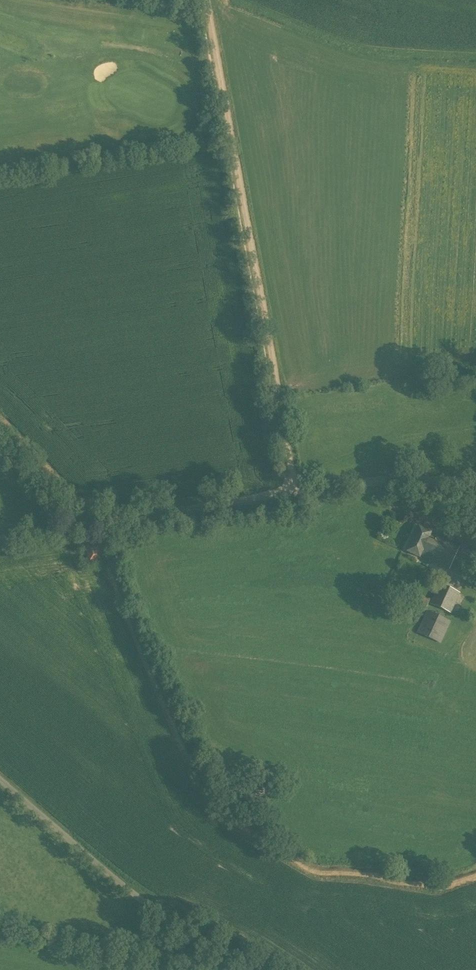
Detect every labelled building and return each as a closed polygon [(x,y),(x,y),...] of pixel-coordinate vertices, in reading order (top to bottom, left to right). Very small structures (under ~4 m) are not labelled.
[(407,552),(420,558),(421,556),(450,569),(460,546),(432,533),(432,532),(419,526),(407,552)] [(100,544),(87,546),(89,562),(102,560),(100,544)] [(439,583),(429,603),(450,613),(460,593),(439,583)] [(451,621),(427,610),(416,632),(441,643),(451,621)]
